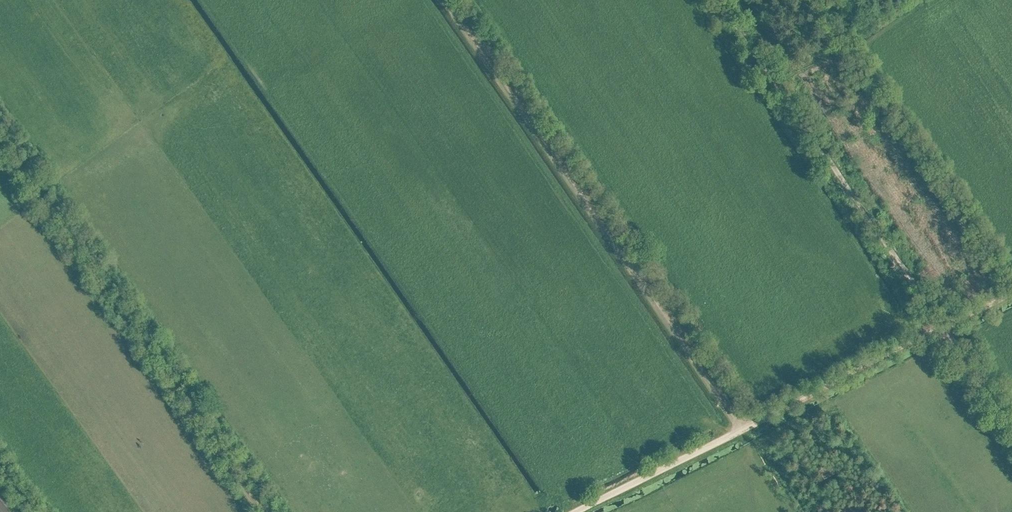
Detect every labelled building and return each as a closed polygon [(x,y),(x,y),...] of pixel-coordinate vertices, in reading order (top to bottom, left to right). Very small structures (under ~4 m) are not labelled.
[(824,480),(834,474),(831,469),(821,475),(824,480)]
